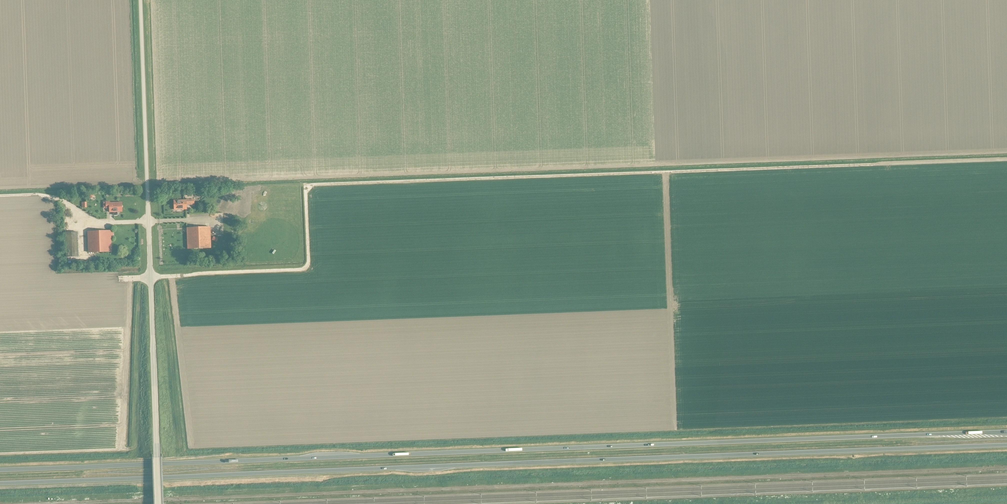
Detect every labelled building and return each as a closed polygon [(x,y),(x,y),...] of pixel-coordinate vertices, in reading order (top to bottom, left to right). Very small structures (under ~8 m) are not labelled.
[(174,210),(186,209),(186,200),(173,201),(174,210)] [(109,212),(121,212),(121,203),(109,203),(109,202),(105,202),(106,208),(109,208),(109,212)] [(187,249),(210,248),(209,227),(186,228),(187,249)] [(88,253),(111,252),(110,231),(87,232),(88,253)] [(66,257),(78,256),(77,232),(65,233),(66,257)]
